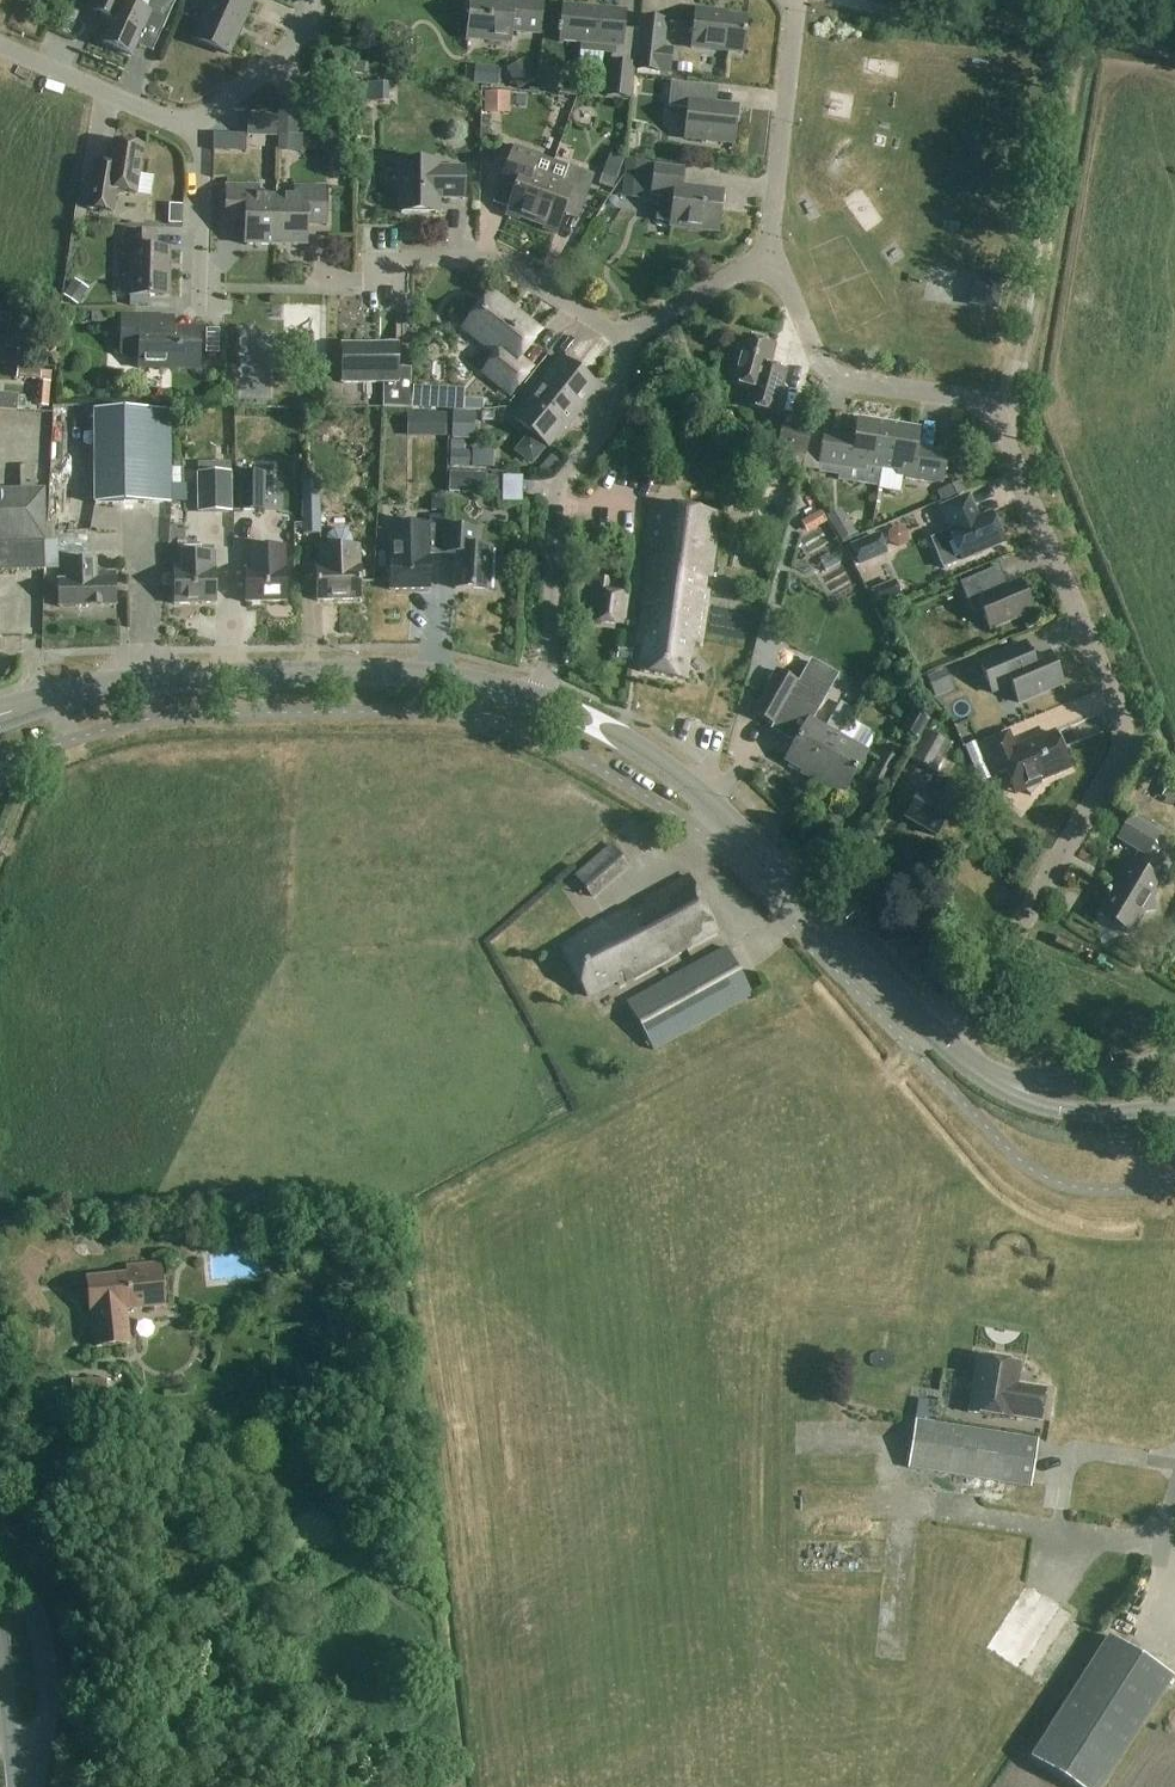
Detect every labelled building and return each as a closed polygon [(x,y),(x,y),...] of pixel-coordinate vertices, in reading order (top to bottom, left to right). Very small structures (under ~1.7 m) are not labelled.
[(122,1),(123,0),(97,0),(93,10),(112,19),(102,43),(131,56),(146,22),(162,29),(174,3),(169,0),(150,0),(145,11),(122,1)] [(252,4),(243,0),(210,0),(193,39),(229,55),(252,4)] [(538,35),(541,5),(504,1),(503,7),(471,4),(467,40),(509,44),(510,32),(538,35)] [(622,49),(625,13),(563,7),(561,30),(557,30),(557,34),(560,34),(559,43),(580,45),(580,53),(615,57),(616,48),(622,49)] [(743,54),(747,19),(713,15),(713,12),(695,10),(690,49),(743,54)] [(638,19),(634,65),(633,73),(671,76),(673,50),(664,50),(667,21),(638,19)] [(527,60),(508,71),(519,90),(538,79),(527,60)] [(633,73),(634,65),(609,62),(606,99),(631,101),(633,73)] [(476,68),(475,87),(498,87),(498,68),(476,68)] [(359,79),(325,77),(324,89),(358,91),(359,79)] [(389,87),(363,85),(361,104),(387,106),(389,87)] [(733,145),(737,109),(715,106),(717,90),(671,85),(668,109),(688,111),(684,139),(733,145)] [(484,93),(484,112),(508,112),(508,93),(484,93)] [(279,96),(279,136),(302,137),(303,97),(279,96)] [(277,138),(277,117),(246,117),(245,137),(277,138)] [(278,153),(302,153),(302,137),(279,136),(278,153)] [(136,195),(142,148),(110,143),(104,178),(90,176),(85,209),(112,213),(115,192),(136,195)] [(531,224),(553,163),(514,148),(501,182),(516,187),(505,217),(519,222),(519,219),(531,224)] [(623,198),(643,200),(646,163),(627,161),(623,198)] [(464,200),(464,169),(437,169),(437,163),(401,162),(400,214),(436,215),(436,200),(464,200)] [(553,163),(531,224),(544,228),(543,230),(556,235),(567,205),(581,211),(593,177),(553,163)] [(605,166),(599,180),(614,186),(620,172),(605,166)] [(651,197),(659,198),(656,222),(671,224),(670,228),(718,234),(722,194),(681,189),(683,172),(655,168),(651,197)] [(382,175),(357,174),(356,209),(381,210),(382,175)] [(274,246),(275,199),(257,198),(258,187),(225,187),(224,224),(244,225),(244,246),(274,246)] [(275,199),(274,246),(305,247),(306,226),(326,226),(326,189),(294,188),(293,199),(275,199)] [(169,295),(170,249),(155,248),(156,233),(123,233),(122,255),(131,255),(130,294),(169,295)] [(968,308),(996,312),(1000,284),(973,280),(968,308)] [(74,281),(63,298),(77,307),(88,291),(74,281)] [(511,397),(532,370),(518,360),(539,334),(491,295),(464,329),(497,356),(483,374),(511,397)] [(262,305),(262,346),(280,346),(280,305),(262,305)] [(21,317),(0,316),(0,331),(19,333),(21,317)] [(187,332),(174,332),(174,318),(123,317),(122,356),(141,356),(141,371),(201,372),(202,329),(187,328),(187,332)] [(774,350),(741,340),(727,387),(749,393),(744,410),(772,418),(785,375),(768,370),(774,350)] [(397,385),(397,347),(342,346),(342,385),(397,385)] [(573,419),(581,410),(579,409),(596,388),(561,360),(543,382),(545,383),(514,421),(548,448),(572,418),(573,419)] [(48,408),(51,372),(16,369),(15,380),(39,382),(37,407),(48,408)] [(486,391),(461,392),(462,411),(487,410),(486,391)] [(17,396),(0,394),(0,411),(16,413),(17,396)] [(92,505),(171,504),(170,410),(91,411),(92,505)] [(412,414),(411,427),(444,427),(444,414),(412,414)] [(452,441),(474,441),(474,414),(452,414),(452,441)] [(802,459),(809,430),(782,423),(775,452),(802,459)] [(880,475),(888,430),(857,425),(854,443),(822,438),(817,469),(862,476),(863,472),(880,475)] [(888,430),(880,475),(897,478),(896,482),(941,489),(946,459),(915,453),(918,435),(888,430)] [(450,452),(449,467),(468,468),(469,453),(450,452)] [(196,513),(231,513),(231,473),(196,473),(196,513)] [(264,512),(264,473),(238,473),(238,512),(264,512)] [(450,474),(449,493),(467,493),(467,474),(450,474)] [(857,502),(863,480),(839,474),(834,497),(857,502)] [(485,477),(485,491),(499,492),(500,478),(485,477)] [(302,535),(320,534),(318,482),(301,483),(302,535)] [(961,483),(937,493),(941,503),(965,493),(961,483)] [(44,539),(47,539),(46,489),(0,490),(0,571),(59,570),(58,542),(44,542),(44,539)] [(977,527),(964,496),(937,508),(950,538),(947,539),(959,568),(1002,550),(990,521),(977,527)] [(443,501),(430,502),(430,512),(443,512),(443,501)] [(697,643),(716,514),(651,504),(642,560),(647,560),(635,646),(642,647),(638,671),(685,680),(691,642),(697,643)] [(429,555),(443,555),(445,528),(445,525),(443,525),(443,515),(427,515),(428,526),(418,526),(414,526),(414,530),(406,530),(406,526),(391,526),(390,590),(429,591),(429,555)] [(807,536),(825,526),(819,515),(801,525),(807,536)] [(847,519),(832,527),(841,543),(856,535),(847,519)] [(445,528),(443,555),(458,556),(456,589),(489,591),(492,550),(475,549),(477,530),(445,528)] [(351,547),(351,542),(349,535),(345,531),(333,532),(327,536),(325,542),(326,547),(322,547),(322,567),(317,567),(317,600),(362,600),(361,567),(360,547),(351,547)] [(858,569),(886,556),(876,534),(848,546),(858,569)] [(246,602),(287,601),(286,547),(251,547),(251,569),(246,569),(246,602)] [(175,605),(216,603),(215,553),(174,554),(175,605)] [(92,573),(92,560),(68,560),(68,580),(58,580),(59,607),(115,606),(115,573),(92,573)] [(1006,594),(998,574),(958,590),(971,621),(980,618),(988,638),(1031,620),(1018,589),(1006,594)] [(628,624),(632,594),(606,591),(608,578),(592,576),(587,620),(628,624)] [(895,582),(871,592),(877,607),(901,597),(895,582)] [(5,689),(11,687),(15,684),(18,680),(20,674),(19,659),(18,638),(0,632),(0,690),(5,689)] [(976,663),(978,669),(990,699),(1009,692),(1016,710),(1061,693),(1059,688),(1064,686),(1051,651),(1032,658),(1026,643),(976,663)] [(630,661),(630,651),(617,650),(616,660),(630,661)] [(932,700),(955,690),(946,669),(923,679),(932,700)] [(794,729),(811,698),(796,690),(799,683),(775,670),(751,714),(775,727),(779,721),(794,729)] [(911,713),(901,731),(918,740),(928,722),(911,713)] [(815,776),(838,734),(809,717),(785,759),(815,776)] [(926,733),(921,741),(911,762),(936,775),(951,746),(926,733)] [(838,734),(815,776),(843,792),(867,750),(838,734)] [(1067,779),(1051,741),(1012,758),(1006,742),(976,754),(989,786),(1003,780),(1013,803),(1022,799),(1021,798),(1067,779)] [(880,792),(897,761),(881,752),(864,783),(880,792)] [(953,809),(965,788),(949,779),(939,797),(932,793),(929,799),(918,792),(904,816),(935,834),(950,807),(953,809)] [(1146,857),(1158,836),(1130,819),(1118,840),(1146,857)] [(592,898),(629,867),(611,846),(574,877),(592,898)] [(1131,935),(1143,915),(1155,912),(1152,900),(1162,883),(1129,863),(1097,915),(1131,935)] [(602,925),(559,948),(588,1000),(615,985),(617,988),(717,932),(686,877),(601,924),(602,925)] [(726,949),(626,1004),(653,1052),(752,997),(726,949)] [(196,1250),(215,1247),(214,1236),(194,1238),(196,1250)] [(134,1348),(130,1315),(168,1311),(164,1268),(131,1271),(131,1278),(91,1283),(94,1318),(101,1318),(102,1327),(98,1328),(101,1351),(134,1348)] [(1023,1388),(1019,1383),(1020,1383),(1023,1364),(980,1358),(972,1414),(1014,1420),(1015,1417),(1043,1421),(1048,1389),(1025,1386),(1023,1388)] [(74,1402),(109,1401),(109,1383),(74,1383),(74,1402)] [(917,1403),(915,1420),(934,1423),(936,1406),(917,1403)] [(915,1420),(907,1469),(1029,1487),(1037,1439),(934,1423),(915,1420)] [(1054,1607),(1058,1601),(1043,1591),(1038,1599),(1017,1585),(975,1650),(1024,1682),(1054,1635),(1057,1637),(1070,1618),(1054,1607)] [(1171,1671),(1108,1632),(1031,1755),(1082,1786),(1098,1786),(1171,1671)]
